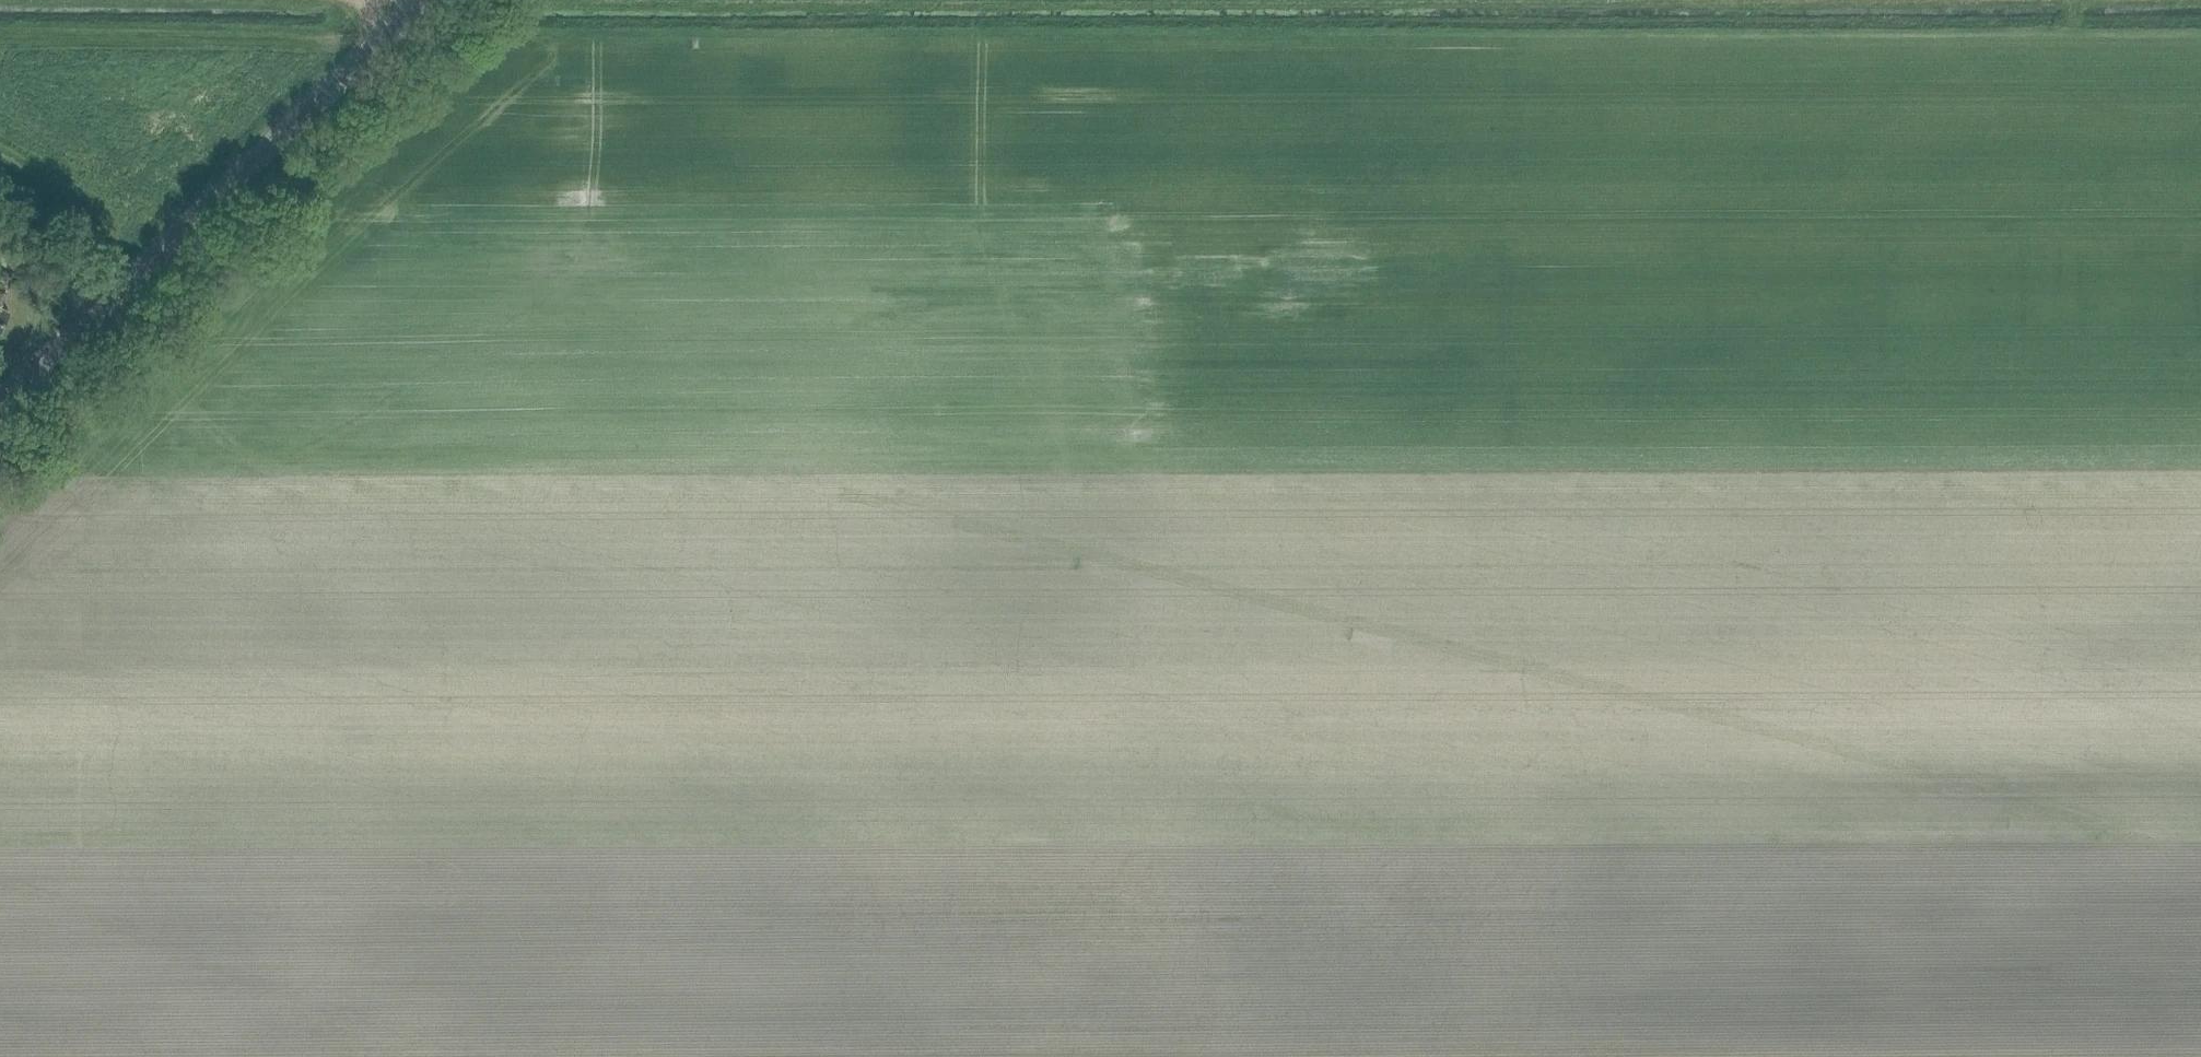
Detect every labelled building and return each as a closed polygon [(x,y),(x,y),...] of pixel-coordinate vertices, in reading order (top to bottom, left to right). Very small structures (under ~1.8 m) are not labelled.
[(10,310),(2,306),(8,294),(0,291),(0,330),(10,310)]
